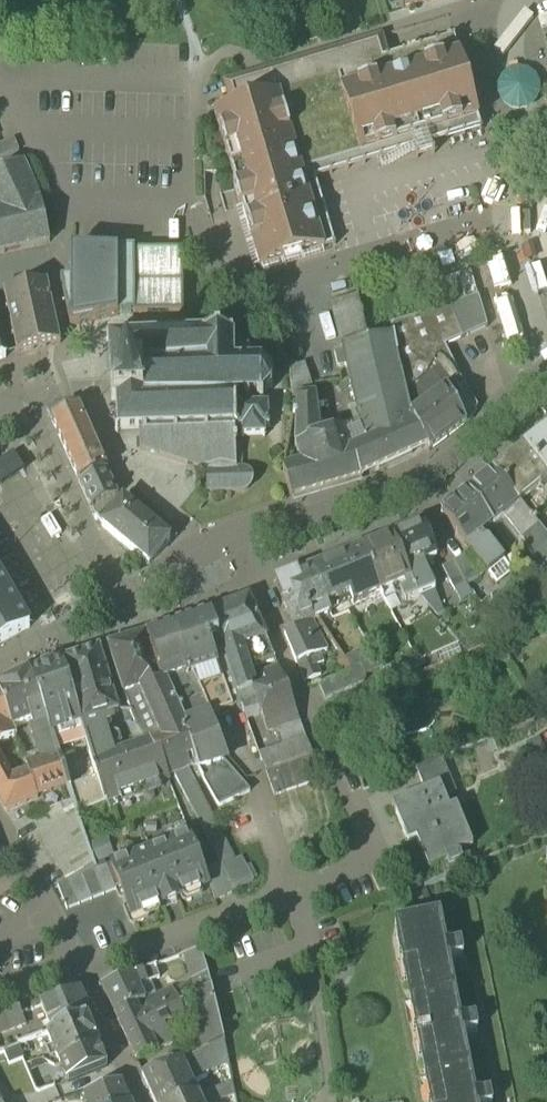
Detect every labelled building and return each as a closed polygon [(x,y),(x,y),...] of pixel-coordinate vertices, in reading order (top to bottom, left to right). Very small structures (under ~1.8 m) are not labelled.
[(401,10),(434,0),(398,0),(401,10)] [(340,18),(345,29),(354,25),(349,14),(340,18)] [(243,209),(260,269),(325,250),(304,180),(302,172),(367,152),(366,148),(377,145),(379,149),(430,134),(429,130),(441,126),(442,130),(479,120),(479,119),(460,55),(459,55),(455,39),(388,58),(358,67),(351,45),(223,82),(231,109),(215,114),(231,170),(236,187),(233,188),(234,191),(239,207),(240,210),(243,209)] [(19,153),(14,141),(0,147),(0,160),(19,153)] [(50,245),(40,204),(24,164),(0,174),(0,255),(50,245)] [(118,252),(118,254),(118,317),(133,317),(133,318),(183,318),(183,254),(135,254),(135,252),(118,252)] [(70,254),(70,280),(60,282),(70,328),(118,318),(118,317),(118,254),(70,254)] [(445,280),(453,306),(478,297),(470,272),(445,280)] [(17,355),(34,351),(32,344),(59,338),(47,285),(4,294),(17,355)] [(450,307),(464,338),(487,328),(478,297),(453,306),(450,307)] [(332,304),(342,347),(369,341),(358,298),(332,304)] [(390,325),(393,335),(411,416),(448,389),(468,424),(478,409),(461,380),(450,385),(446,377),(457,372),(445,347),(464,338),(450,307),(390,325)] [(207,495),(243,494),(246,493),(249,490),(251,487),(252,482),(251,478),(249,475),(246,473),(242,471),(236,472),(236,446),(237,446),(237,441),(236,441),(235,430),(237,432),(238,431),(242,431),(242,437),(240,439),(242,441),(244,439),(262,438),(265,440),(267,438),(264,436),(264,430),(266,430),(269,432),(271,429),(269,427),(268,410),(270,408),(268,406),(266,408),(261,408),(261,404),(264,402),(263,399),(269,392),(272,394),(273,390),(270,389),(271,380),(273,378),(272,374),(269,376),(263,369),(264,366),(260,364),(259,368),(250,368),(249,355),(252,353),(249,350),(247,353),(239,353),(239,345),(240,344),(233,337),(231,340),(205,341),(202,338),(199,341),(176,342),(176,337),(171,337),(171,342),(163,342),(163,335),(152,335),(152,342),(145,343),(145,338),(140,338),(141,343),(112,344),(108,341),(106,343),(109,347),(111,404),(117,404),(118,430),(115,434),(118,436),(121,433),(139,433),(140,453),(206,472),(207,495)] [(342,347),(343,351),(346,366),(361,430),(362,432),(366,444),(414,422),(411,416),(393,335),(369,341),(342,347)] [(60,346),(59,338),(32,344),(34,351),(60,346)] [(338,368),(346,366),(343,351),(334,353),(338,368)] [(290,386),(292,400),(297,399),(297,398),(315,396),(304,365),(288,370),(289,373),(290,386)] [(450,385),(461,380),(457,372),(446,377),(450,385)] [(411,416),(414,422),(427,448),(429,452),(468,424),(448,389),(411,416)] [(283,469),(292,498),(361,478),(352,450),(347,435),(346,432),(345,430),(321,438),(315,396),(297,398),(297,399),(296,444),(302,464),(283,469)] [(52,422),(80,485),(106,473),(78,410),(73,400),(47,410),(52,422)] [(414,422),(366,444),(378,470),(427,448),(414,422)] [(361,430),(347,435),(352,450),(366,444),(362,432),(361,430)] [(546,439),(546,431),(523,451),(526,456),(546,439)] [(526,456),(546,482),(546,439),(526,456)] [(361,478),(378,470),(366,444),(352,450),(361,478)] [(493,474),(519,507),(546,485),(546,482),(526,456),(523,451),(493,474)] [(97,521),(118,499),(106,473),(80,485),(92,513),(95,519),(97,521)] [(493,474),(468,494),(493,527),(504,519),(519,507),(493,474)] [(519,507),(546,543),(546,503),(545,501),(546,500),(546,485),(519,507)] [(481,536),(493,527),(468,494),(441,515),(488,575),(504,563),(488,542),(485,542),(481,536)] [(102,527),(149,566),(170,541),(170,540),(123,501),(102,527)] [(546,568),(546,543),(519,507),(504,519),(544,570),(546,568)] [(422,523),(392,536),(418,598),(421,597),(430,594),(434,592),(423,565),(429,563),(429,562),(436,558),(422,524),(422,523)] [(392,536),(362,549),(381,594),(403,584),(406,589),(401,594),(405,604),(418,598),(392,536)] [(362,549),(311,570),(327,607),(350,597),(353,605),(381,594),(362,549)] [(465,556),(454,562),(466,586),(478,579),(465,556)] [(454,592),(466,586),(454,562),(442,568),(454,592)] [(488,575),(496,586),(512,573),(504,563),(488,575)] [(310,614),(327,607),(311,570),(276,585),(295,629),(312,622),(313,622),(310,614)] [(0,578),(0,645),(30,629),(0,578)] [(421,597),(429,607),(435,601),(430,594),(421,597)] [(327,607),(330,614),(353,605),(350,597),(327,607)] [(210,614),(211,615),(219,640),(238,695),(253,690),(251,687),(256,686),(250,670),(276,662),(249,599),(210,614)] [(310,614),(313,622),(330,614),(327,607),(310,614)] [(209,643),(219,640),(211,615),(174,627),(190,673),(191,676),(194,675),(213,669),(217,668),(209,643)] [(285,634),(296,665),(297,664),(320,655),(327,651),(312,622),(295,629),(285,634)] [(166,680),(190,673),(174,627),(147,636),(156,664),(163,681),(166,680)] [(186,724),(166,680),(163,681),(156,664),(155,664),(146,636),(109,648),(124,696),(131,713),(138,730),(150,745),(166,778),(173,775),(187,770),(196,767),(197,766),(186,734),(190,732),(186,724)] [(217,668),(213,669),(220,681),(199,690),(206,705),(210,715),(211,717),(242,706),(238,695),(219,640),(209,643),(217,668)] [(369,647),(344,660),(342,656),(336,660),(345,673),(351,671),(361,666),(366,677),(382,670),(369,647)] [(64,663),(82,725),(110,716),(119,713),(100,651),(64,663)] [(297,664),(305,683),(320,677),(316,667),(324,664),(320,655),(297,664)] [(31,675),(30,675),(44,718),(55,751),(63,748),(66,757),(89,748),(82,725),(64,663),(31,675)] [(318,684),(325,700),(364,684),(365,682),(366,680),(366,679),(366,677),(361,666),(351,671),(345,673),(318,684)] [(191,676),(199,690),(220,681),(213,669),(194,675),(191,676)] [(251,687),(253,690),(258,705),(267,734),(278,730),(300,724),(279,669),(262,675),(265,683),(256,686),(251,687)] [(186,724),(210,715),(206,705),(199,690),(191,676),(190,673),(166,680),(186,724)] [(0,689),(0,695),(13,729),(32,722),(44,718),(30,675),(0,689)] [(253,690),(238,695),(242,706),(244,713),(245,713),(256,709),(258,705),(253,690)] [(13,729),(0,695),(0,746),(15,737),(16,737),(13,729)] [(330,713),(336,727),(378,709),(372,695),(330,713)] [(249,793),(224,764),(227,758),(211,717),(210,715),(186,724),(190,732),(186,734),(197,766),(196,767),(198,771),(210,793),(217,805),(219,808),(249,793)] [(94,765),(95,765),(110,759),(100,729),(109,726),(111,724),(112,722),(110,716),(82,725),(89,748),(94,765)] [(45,763),(45,764),(58,759),(55,751),(44,718),(32,722),(45,763)] [(278,730),(282,742),(304,736),(300,724),(278,730)] [(130,733),(136,750),(150,745),(138,730),(130,733)] [(306,741),(304,736),(282,742),(284,749),(288,747),(306,741)] [(288,747),(294,765),(301,763),(313,759),(306,741),(288,747)] [(136,750),(110,759),(95,765),(99,777),(108,802),(167,780),(166,778),(150,745),(136,750)] [(260,757),(266,775),(277,771),(289,767),(294,765),(288,747),(284,749),(260,757)] [(29,774),(37,797),(54,790),(66,785),(58,759),(45,764),(45,763),(28,769),(29,774)] [(301,763),(309,787),(321,783),(313,759),(301,763)] [(440,786),(445,799),(457,794),(442,760),(416,771),(425,793),(440,786)] [(6,813),(38,800),(37,797),(29,774),(11,782),(0,762),(0,802),(6,813)] [(289,767),(297,791),(309,787),(301,763),(294,765),(289,767)] [(277,771),(285,795),(297,791),(289,767),(277,771)] [(221,867),(228,880),(246,870),(241,860),(235,863),(187,770),(173,775),(221,867)] [(270,786),(274,798),(285,795),(277,771),(266,775),(270,786)] [(72,804),(76,815),(106,803),(108,802),(99,777),(67,788),(72,804)] [(416,842),(429,872),(449,864),(447,858),(473,848),(456,808),(450,811),(445,799),(440,786),(425,793),(392,806),(403,833),(411,829),(416,842)] [(30,819),(66,882),(95,870),(87,847),(76,815),(72,804),(30,819)] [(408,845),(416,842),(411,829),(403,833),(408,845)] [(111,868),(131,919),(164,906),(165,908),(177,904),(177,901),(210,889),(204,873),(189,837),(172,844),(173,846),(129,863),(128,861),(111,868)] [(57,887),(67,911),(116,892),(106,867),(57,887)] [(215,903),(235,893),(228,880),(221,867),(204,873),(210,889),(215,903)] [(246,870),(228,880),(235,893),(253,884),(252,882),(257,880),(250,867),(246,870)] [(372,878),(379,895),(391,890),(384,873),(372,878)] [(490,1093),(474,1096),(462,1035),(478,1032),(475,1018),(460,1021),(448,960),(463,957),(460,944),(445,947),(439,916),(395,924),(395,926),(396,926),(430,1101),(491,1101),(490,1093)] [(212,989),(209,977),(200,953),(185,958),(193,982),(192,982),(193,985),(195,994),(212,989)] [(133,977),(139,989),(151,984),(160,981),(156,969),(133,977)] [(145,1002),(144,1000),(139,989),(133,977),(102,989),(115,1015),(145,1002)] [(155,995),(151,984),(139,989),(144,1000),(155,995)] [(203,1027),(203,1028),(220,1024),(212,989),(195,994),(203,1027)] [(41,1007),(50,1028),(53,1033),(87,1020),(92,1018),(80,992),(41,1007)] [(145,1003),(145,1002),(115,1015),(136,1062),(173,1046),(164,1028),(185,1019),(174,992),(145,1003)] [(25,1025),(19,1009),(0,1017),(0,1035),(25,1025)] [(99,1049),(87,1020),(53,1033),(53,1034),(48,1036),(60,1065),(99,1049)] [(189,1033),(197,1054),(224,1043),(220,1024),(203,1028),(203,1027),(189,1033)] [(53,1034),(53,1033),(50,1028),(40,1033),(42,1037),(43,1037),(43,1038),(48,1036),(53,1034)] [(197,1056),(182,1062),(191,1081),(229,1067),(224,1043),(197,1054),(197,1056)] [(4,1054),(9,1067),(24,1061),(19,1048),(4,1054)] [(107,1068),(99,1049),(60,1065),(67,1082),(68,1084),(107,1068)] [(43,1061),(32,1065),(34,1070),(40,1067),(44,1078),(51,1076),(43,1061)] [(191,1081),(182,1062),(143,1077),(153,1101),(186,1101),(198,1097),(191,1081)] [(37,1093),(39,1094),(55,1087),(51,1076),(44,1078),(40,1067),(34,1070),(32,1065),(25,1068),(35,1092),(37,1093)] [(121,1084),(84,1096),(86,1101),(129,1101),(121,1084)] [(198,1097),(200,1101),(220,1101),(236,1098),(233,1084),(198,1097)]
